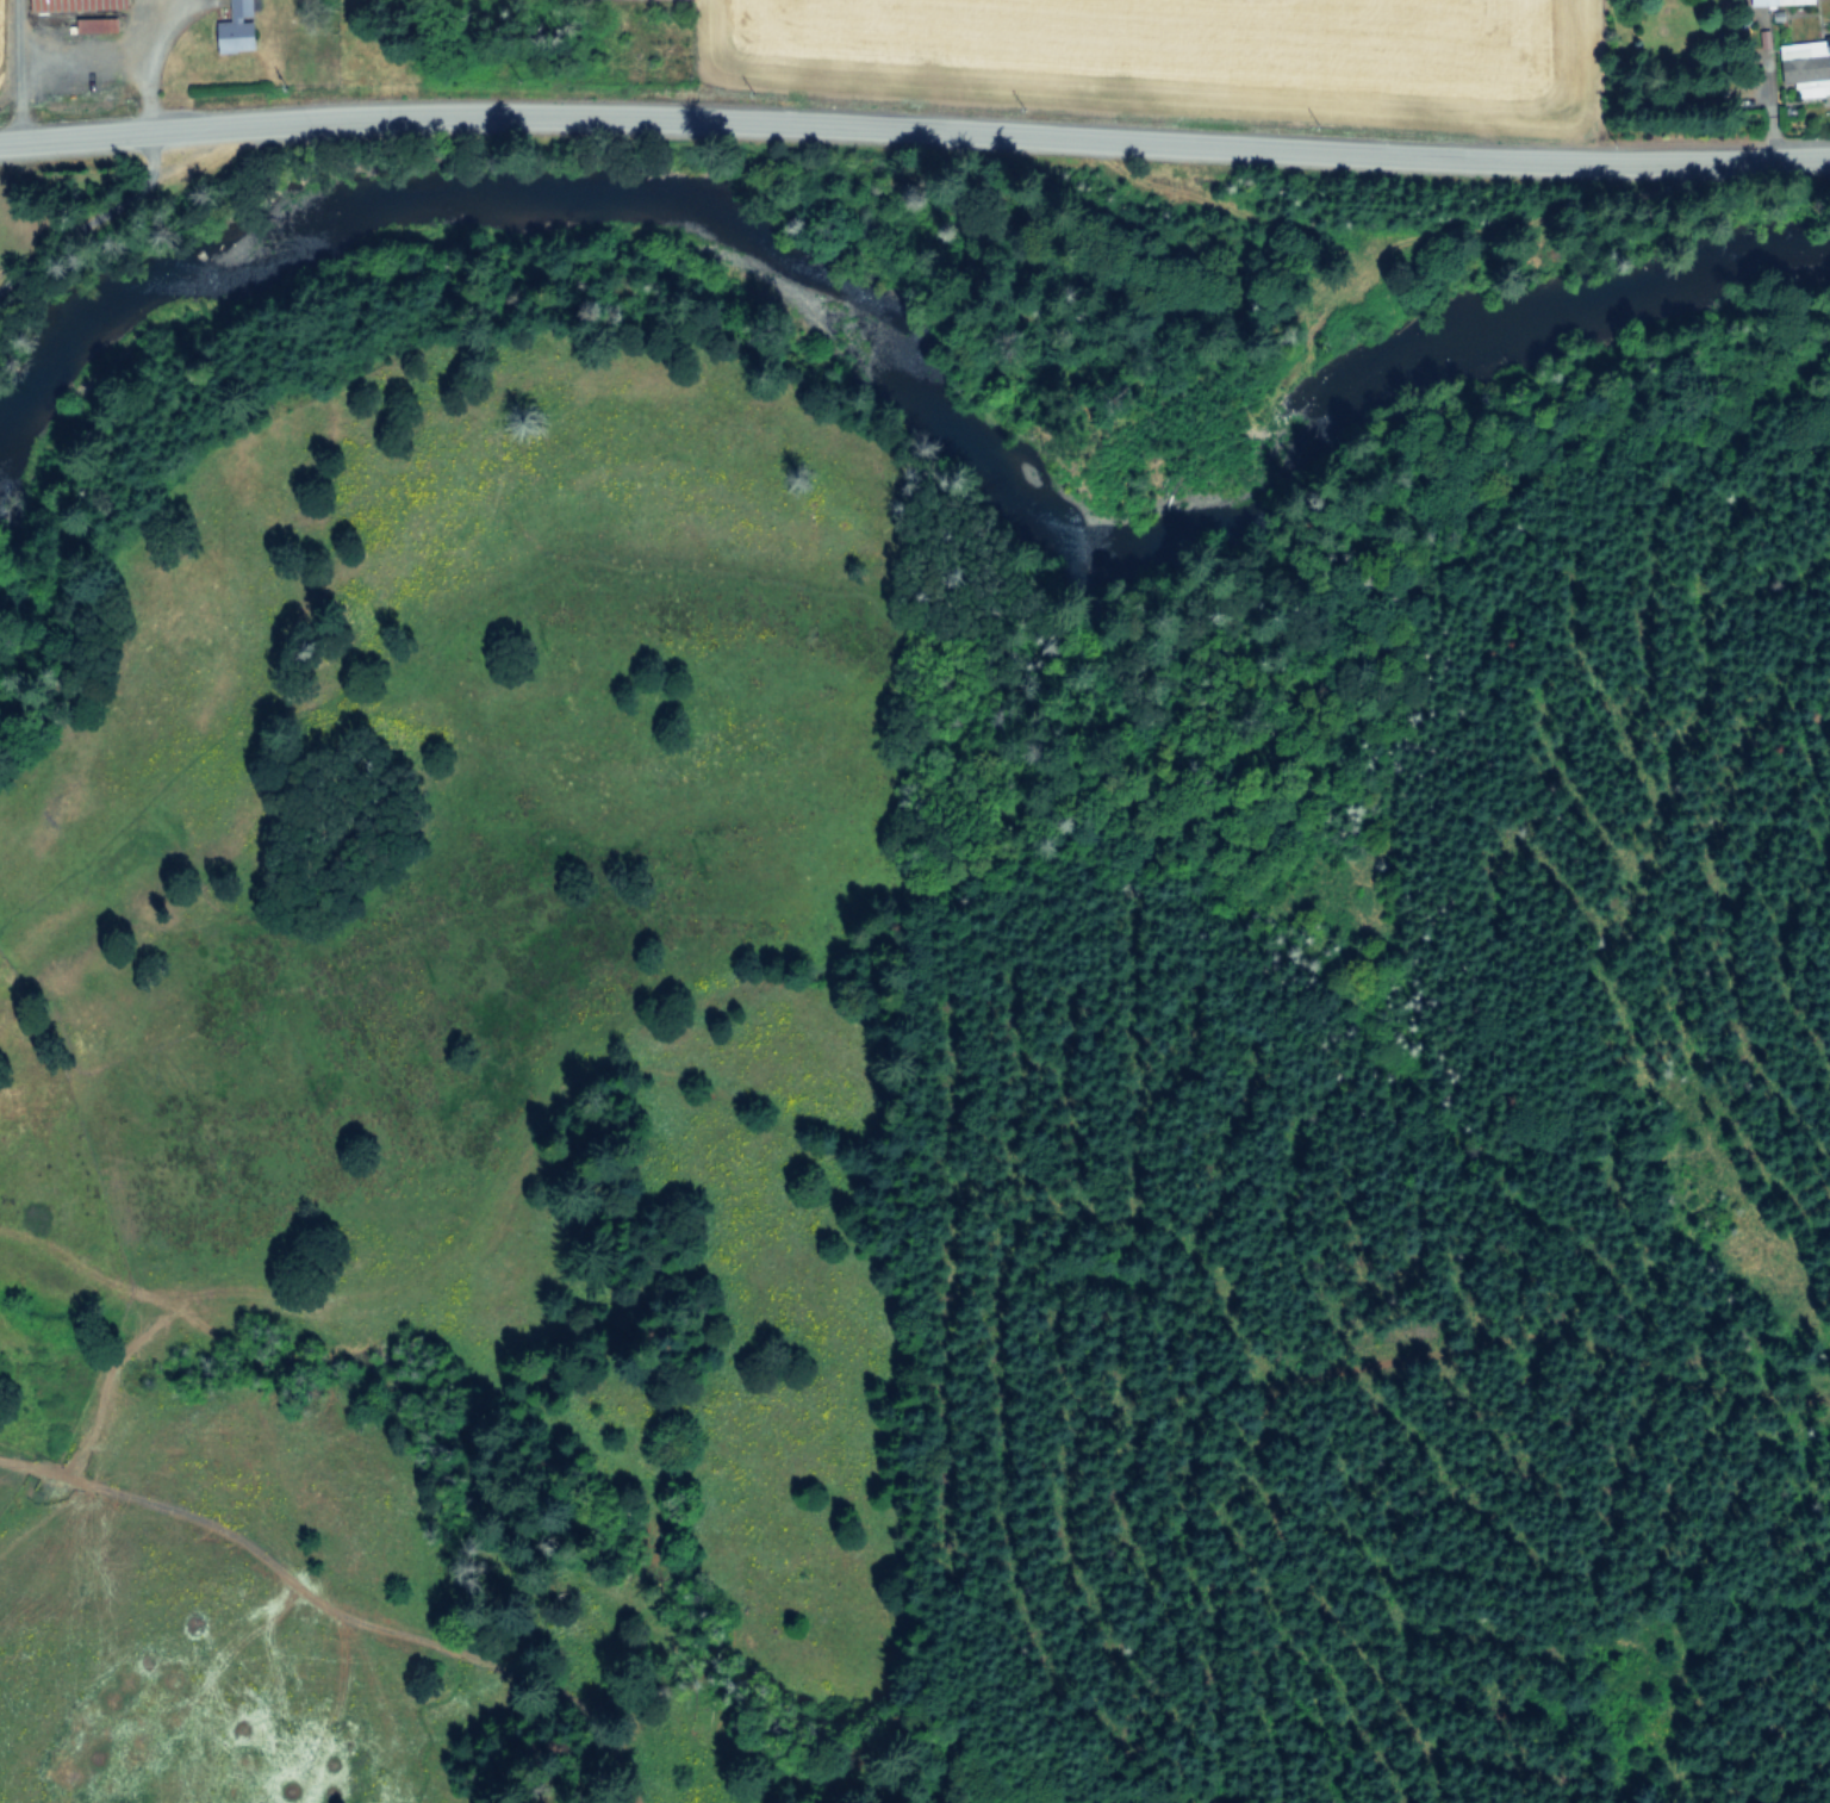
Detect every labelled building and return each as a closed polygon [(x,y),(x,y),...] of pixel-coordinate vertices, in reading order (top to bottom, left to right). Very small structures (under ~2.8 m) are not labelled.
[(35,8),(130,7),(130,0),(34,0),(35,8)] [(232,19),(219,20),(220,50),(257,48),(255,15),(260,14),(259,0),(231,0),(232,19)]
